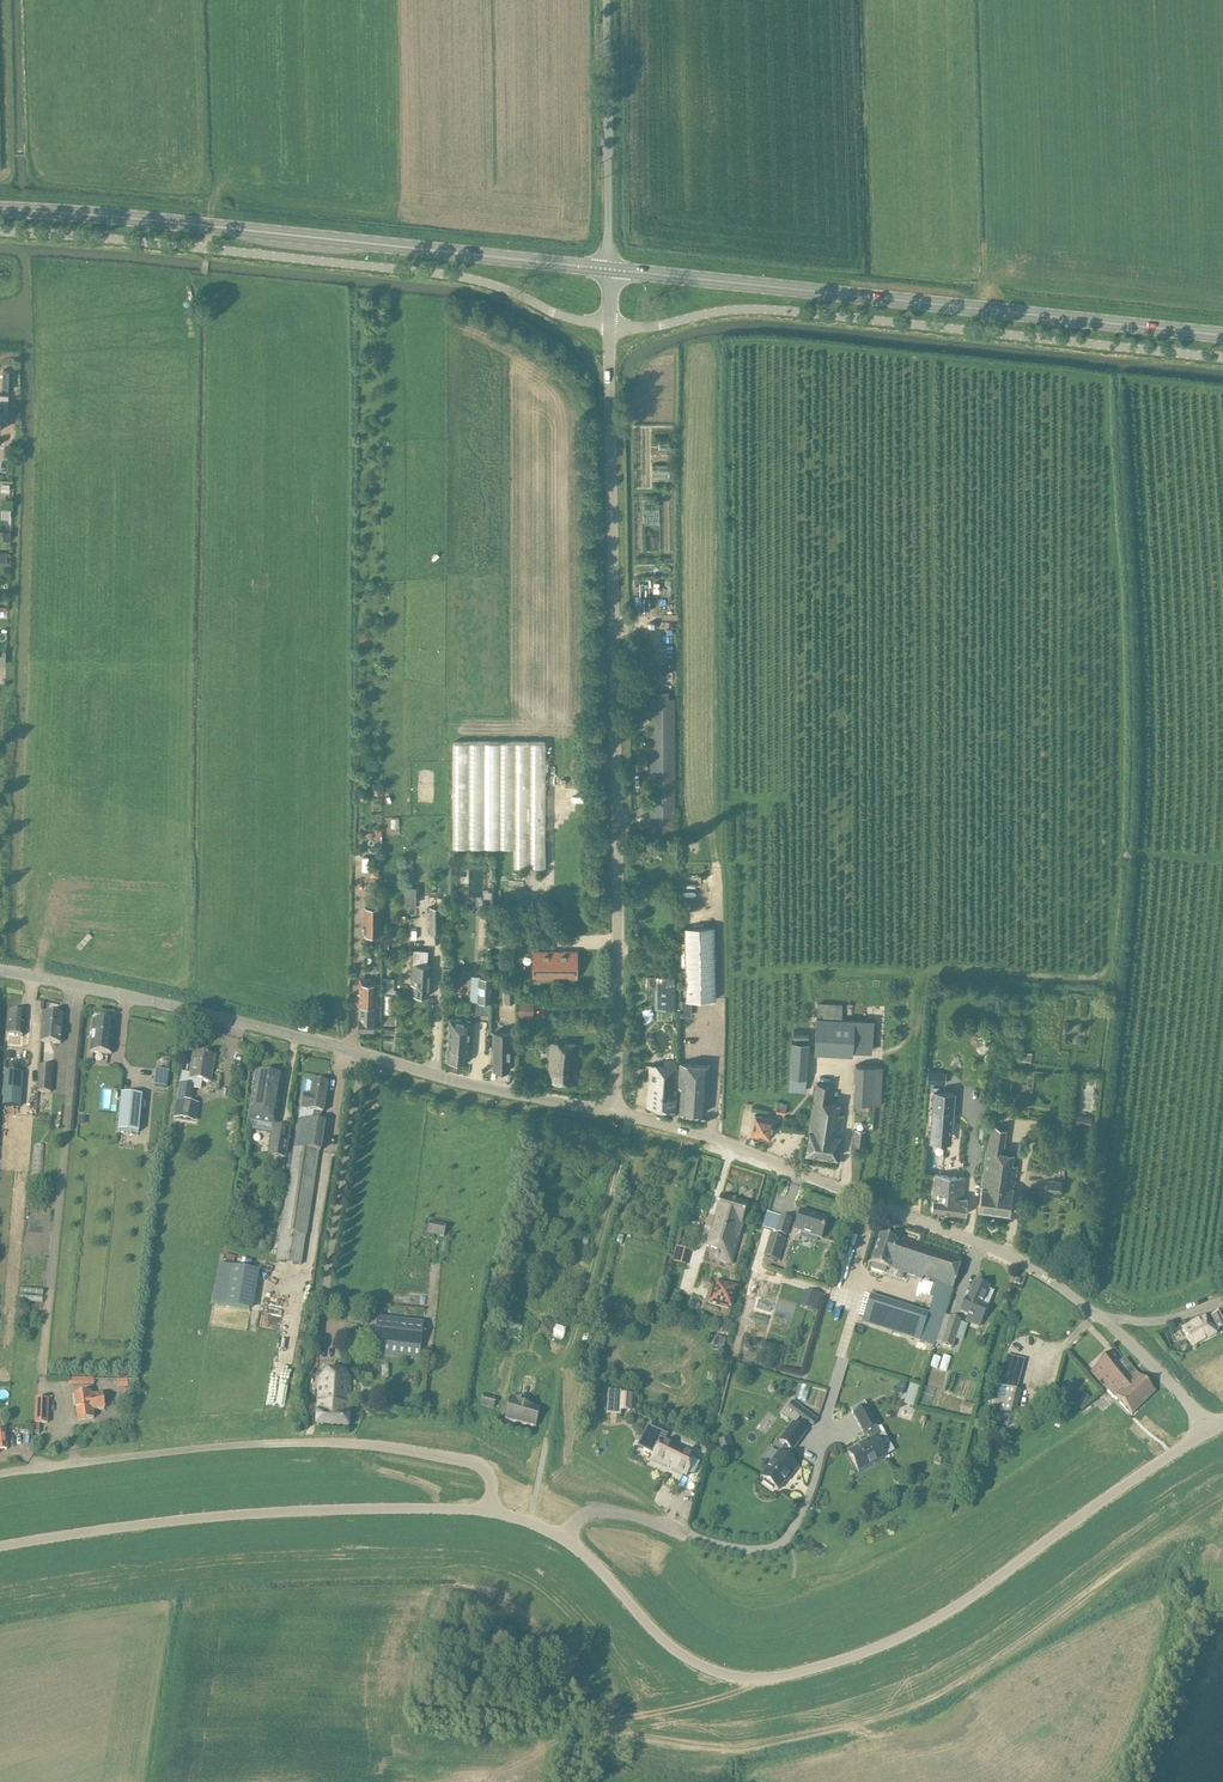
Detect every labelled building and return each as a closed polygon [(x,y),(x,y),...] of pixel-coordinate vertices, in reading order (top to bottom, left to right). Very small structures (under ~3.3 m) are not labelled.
[(3,388),(14,388),(14,369),(3,369),(3,388)] [(0,394),(0,430),(1,422),(8,422),(8,395),(0,394)] [(656,697),(650,697),(650,824),(652,824),(652,835),(674,835),(674,824),(675,824),(675,697),(668,697),(668,691),(656,691),(656,697)] [(511,865),(547,867),(544,742),(453,741),(453,849),(511,850),(511,865)] [(379,869),(370,869),(370,877),(379,877),(379,869)] [(419,895),(404,895),(404,904),(419,904),(419,895)] [(362,933),(380,933),(381,905),(363,904),(362,933)] [(442,906),(429,906),(429,932),(442,932),(442,906)] [(714,926),(684,927),(685,1000),(716,999),(714,926)] [(412,963),(411,983),(413,984),(413,994),(429,995),(431,965),(427,964),(428,950),(413,949),(412,963)] [(576,951),(533,951),(533,977),(576,977),(576,951)] [(494,976),(478,976),(477,1001),(492,1002),(494,976)] [(384,977),(383,992),(395,993),(395,989),(389,988),(389,985),(388,985),(389,977),(384,977)] [(647,983),(660,984),(661,1008),(673,1008),(673,1007),(680,1008),(680,1001),(675,1000),(676,990),(673,989),(673,984),(668,984),(668,977),(647,977),(647,983)] [(358,1004),(360,1004),(359,1030),(361,1030),(362,1031),(366,1032),(367,1030),(374,1030),(374,1005),(378,1005),(378,979),(364,979),(363,992),(358,992),(358,1004)] [(515,985),(504,985),(504,1001),(515,1001),(515,985)] [(516,1016),(533,1017),(534,1001),(517,1000),(516,1016)] [(817,1002),(817,1017),(815,1017),(813,1053),(852,1055),(853,1051),(851,1051),(853,1019),(842,1018),(842,1003),(817,1002)] [(23,1036),(25,1013),(10,1011),(8,1043),(17,1043),(18,1036),(23,1036)] [(63,1015),(43,1014),(41,1043),(60,1044),(63,1015)] [(471,1019),(459,1018),(449,1017),(446,1059),(467,1061),(471,1019)] [(851,1051),(853,1051),(872,1052),(874,1020),(853,1019),(851,1051)] [(114,1023),(93,1021),(90,1052),(111,1054),(114,1023)] [(493,1031),(493,1069),(509,1069),(510,1032),(493,1031)] [(791,1041),(789,1077),(788,1089),(806,1090),(809,1042),(791,1041)] [(578,1043),(550,1042),(549,1081),(576,1082),(578,1043)] [(177,1102),(192,1104),(194,1088),(200,1089),(202,1082),(210,1083),(214,1056),(194,1053),(191,1075),(182,1073),(180,1084),(177,1102)] [(650,1065),(649,1085),(648,1107),(675,1109),(677,1061),(665,1060),(664,1065),(650,1065)] [(680,1063),(678,1085),(678,1087),(681,1087),(679,1110),(705,1111),(709,1065),(680,1063)] [(39,1065),(38,1085),(37,1092),(51,1093),(53,1067),(39,1065)] [(854,1065),(854,1085),(853,1104),(881,1105),(883,1066),(854,1065)] [(156,1070),(154,1086),(166,1087),(169,1071),(156,1070)] [(256,1072),(248,1121),(276,1126),(284,1076),(256,1072)] [(5,1073),(3,1106),(20,1107),(22,1074),(5,1073)] [(1001,1088),(1011,1088),(1011,1079),(1001,1079),(1001,1088)] [(312,1081),(311,1091),(310,1099),(306,1099),(304,1110),(323,1113),(327,1084),(312,1081)] [(816,1084),(816,1085),(809,1129),(805,1152),(836,1157),(840,1134),(843,1115),(837,1114),(839,1103),(829,1102),(831,1086),(816,1084)] [(101,1109),(112,1109),(113,1088),(102,1087),(101,1109)] [(932,1108),(930,1133),(951,1134),(953,1110),(954,1092),(934,1091),(932,1108)] [(1026,1103),(1027,1095),(1013,1093),(1012,1102),(1026,1103)] [(139,1134),(143,1096),(121,1094),(118,1132),(139,1134)] [(175,1111),(174,1118),(195,1122),(197,1115),(198,1105),(192,1104),(177,1102),(177,1103),(175,1111)] [(778,1102),(775,1112),(784,1114),(787,1103),(778,1102)] [(751,1133),(752,1134),(753,1138),(758,1139),(760,1135),(770,1137),(774,1118),(755,1114),(751,1133)] [(1094,1117),(1080,1115),(1079,1123),(1088,1124),(1088,1122),(1094,1123),(1094,1117)] [(325,1123),(307,1120),(298,1118),(293,1148),(319,1152),(321,1152),(325,1123)] [(271,1159),(271,1162),(280,1163),(281,1158),(286,1158),(286,1157),(291,1128),(276,1126),(275,1134),(274,1140),(275,1140),(276,1140),(274,1157),(272,1156),(271,1157),(271,1159)] [(981,1186),(978,1209),(1010,1213),(1017,1165),(1008,1164),(1010,1151),(1003,1150),(1005,1129),(992,1126),(987,1146),(986,1151),(984,1169),(981,1186)] [(853,1144),(862,1145),(864,1145),(865,1130),(854,1129),(853,1144)] [(307,1236),(312,1201),(319,1152),(293,1148),(275,1262),(302,1266),(306,1235),(307,1236)] [(932,1198),(931,1209),(966,1212),(967,1199),(963,1199),(965,1177),(934,1174),(932,1198)] [(1048,1180),(1048,1191),(1062,1192),(1063,1180),(1048,1180)] [(715,1216),(706,1246),(723,1252),(720,1261),(731,1264),(743,1224),(742,1224),(747,1205),(720,1197),(715,1216)] [(820,1239),(826,1219),(800,1211),(794,1230),(820,1239)] [(781,1216),(775,1234),(786,1238),(792,1220),(781,1216)] [(447,1225),(430,1221),(427,1234),(444,1238),(447,1225)] [(581,1247),(587,1249),(591,1235),(584,1234),(581,1247)] [(945,1288),(952,1291),(962,1260),(897,1239),(896,1242),(880,1236),(871,1264),(870,1268),(872,1271),(882,1275),(885,1274),(886,1269),(921,1280),(922,1277),(933,1281),(935,1282),(945,1288)] [(676,1246),(672,1262),(685,1266),(690,1250),(676,1246)] [(257,1270),(219,1264),(212,1303),(250,1310),(257,1270)] [(738,1287),(716,1280),(709,1303),(731,1309),(738,1287)] [(989,1287),(975,1281),(968,1299),(966,1298),(960,1312),(981,1321),(987,1308),(981,1305),(989,1287)] [(919,1342),(935,1347),(936,1344),(936,1343),(945,1315),(946,1313),(953,1291),(952,1291),(945,1288),(935,1282),(929,1298),(933,1300),(928,1314),(919,1342)] [(861,1325),(863,1325),(919,1342),(928,1314),(870,1296),(861,1325)] [(1222,1309),(1210,1315),(1218,1331),(1222,1328),(1222,1312),(1222,1309)] [(1219,1334),(1206,1316),(1179,1328),(1191,1348),(1219,1334)] [(962,1321),(950,1317),(941,1346),(953,1350),(962,1321)] [(377,1318),(372,1355),(420,1360),(424,1323),(377,1318)] [(725,1319),(722,1331),(730,1333),(732,1321),(725,1319)] [(556,1325),(545,1320),(540,1331),(551,1335),(550,1337),(562,1342),(568,1328),(556,1324),(556,1325)] [(716,1335),(711,1346),(726,1352),(730,1341),(716,1335)] [(1116,1351),(1091,1374),(1113,1398),(1115,1398),(1131,1415),(1154,1392),(1138,1375),(1116,1351)] [(319,1378),(317,1425),(348,1427),(351,1381),(343,1381),(344,1371),(327,1370),(327,1379),(319,1378)] [(910,1383),(903,1403),(913,1407),(920,1387),(910,1383)] [(998,1386),(991,1412),(1015,1418),(1021,1392),(998,1386)] [(91,1392),(74,1394),(75,1399),(73,1399),(74,1407),(76,1406),(77,1420),(94,1418),(93,1410),(104,1409),(102,1394),(91,1396),(91,1392)] [(494,1409),(497,1397),(483,1394),(481,1406),(494,1409)] [(631,1397),(621,1396),(620,1411),(630,1412),(631,1397)] [(514,1398),(510,1397),(505,1420),(536,1427),(540,1409),(521,1404),(522,1400),(514,1399),(514,1398)] [(49,1399),(35,1399),(34,1424),(48,1424),(49,1399)] [(788,1407),(813,1426),(818,1420),(792,1401),(788,1407)] [(848,1452),(859,1472),(885,1457),(875,1438),(881,1435),(877,1427),(878,1426),(867,1407),(853,1414),(864,1434),(866,1433),(870,1440),(848,1452)] [(778,1490),(790,1475),(791,1475),(798,1466),(785,1457),(791,1450),(792,1451),(806,1433),(793,1423),(780,1441),(785,1445),(761,1477),(765,1481),(764,1483),(772,1489),(774,1487),(778,1490)] [(695,1457),(661,1440),(652,1458),(687,1475),(695,1457)]
